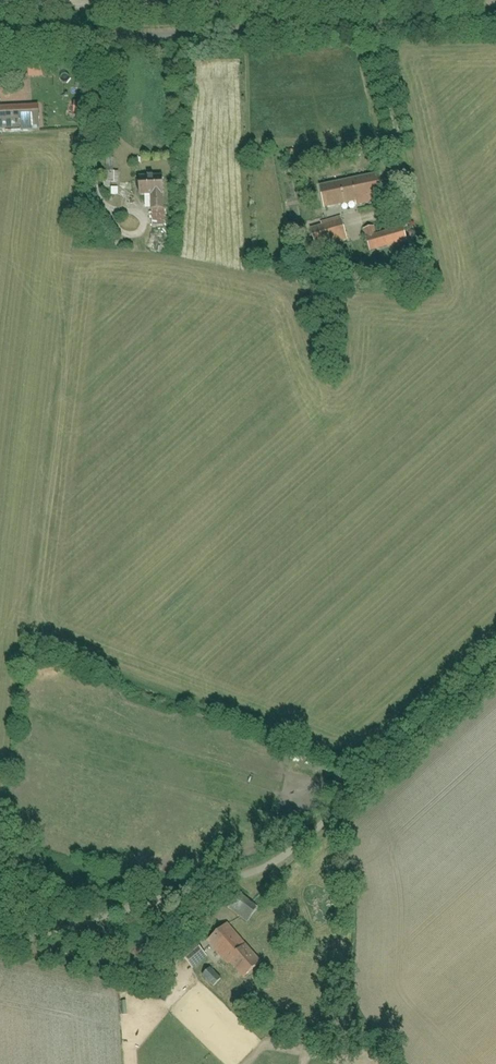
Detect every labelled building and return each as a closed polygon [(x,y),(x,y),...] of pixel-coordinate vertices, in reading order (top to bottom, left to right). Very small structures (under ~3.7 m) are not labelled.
[(32,62),(32,78),(57,79),(57,62),(32,62)] [(43,128),(42,104),(0,106),(0,129),(43,128)] [(78,105),(79,115),(91,115),(91,105),(78,105)] [(118,162),(109,162),(110,183),(119,182),(118,162)] [(318,186),(322,212),(382,202),(378,175),(318,186)] [(155,197),(155,234),(169,234),(169,197),(172,197),(172,178),(144,178),(144,197),(155,197)] [(309,228),(315,251),(351,241),(345,218),(309,228)] [(363,237),(368,252),(406,241),(402,227),(363,237)] [(233,893),(222,907),(246,925),(257,911),(233,893)] [(259,962),(220,928),(205,946),(243,980),(259,962)] [(178,958),(192,972),(208,956),(194,942),(178,958)] [(205,969),(199,977),(210,986),(217,979),(205,969)]
